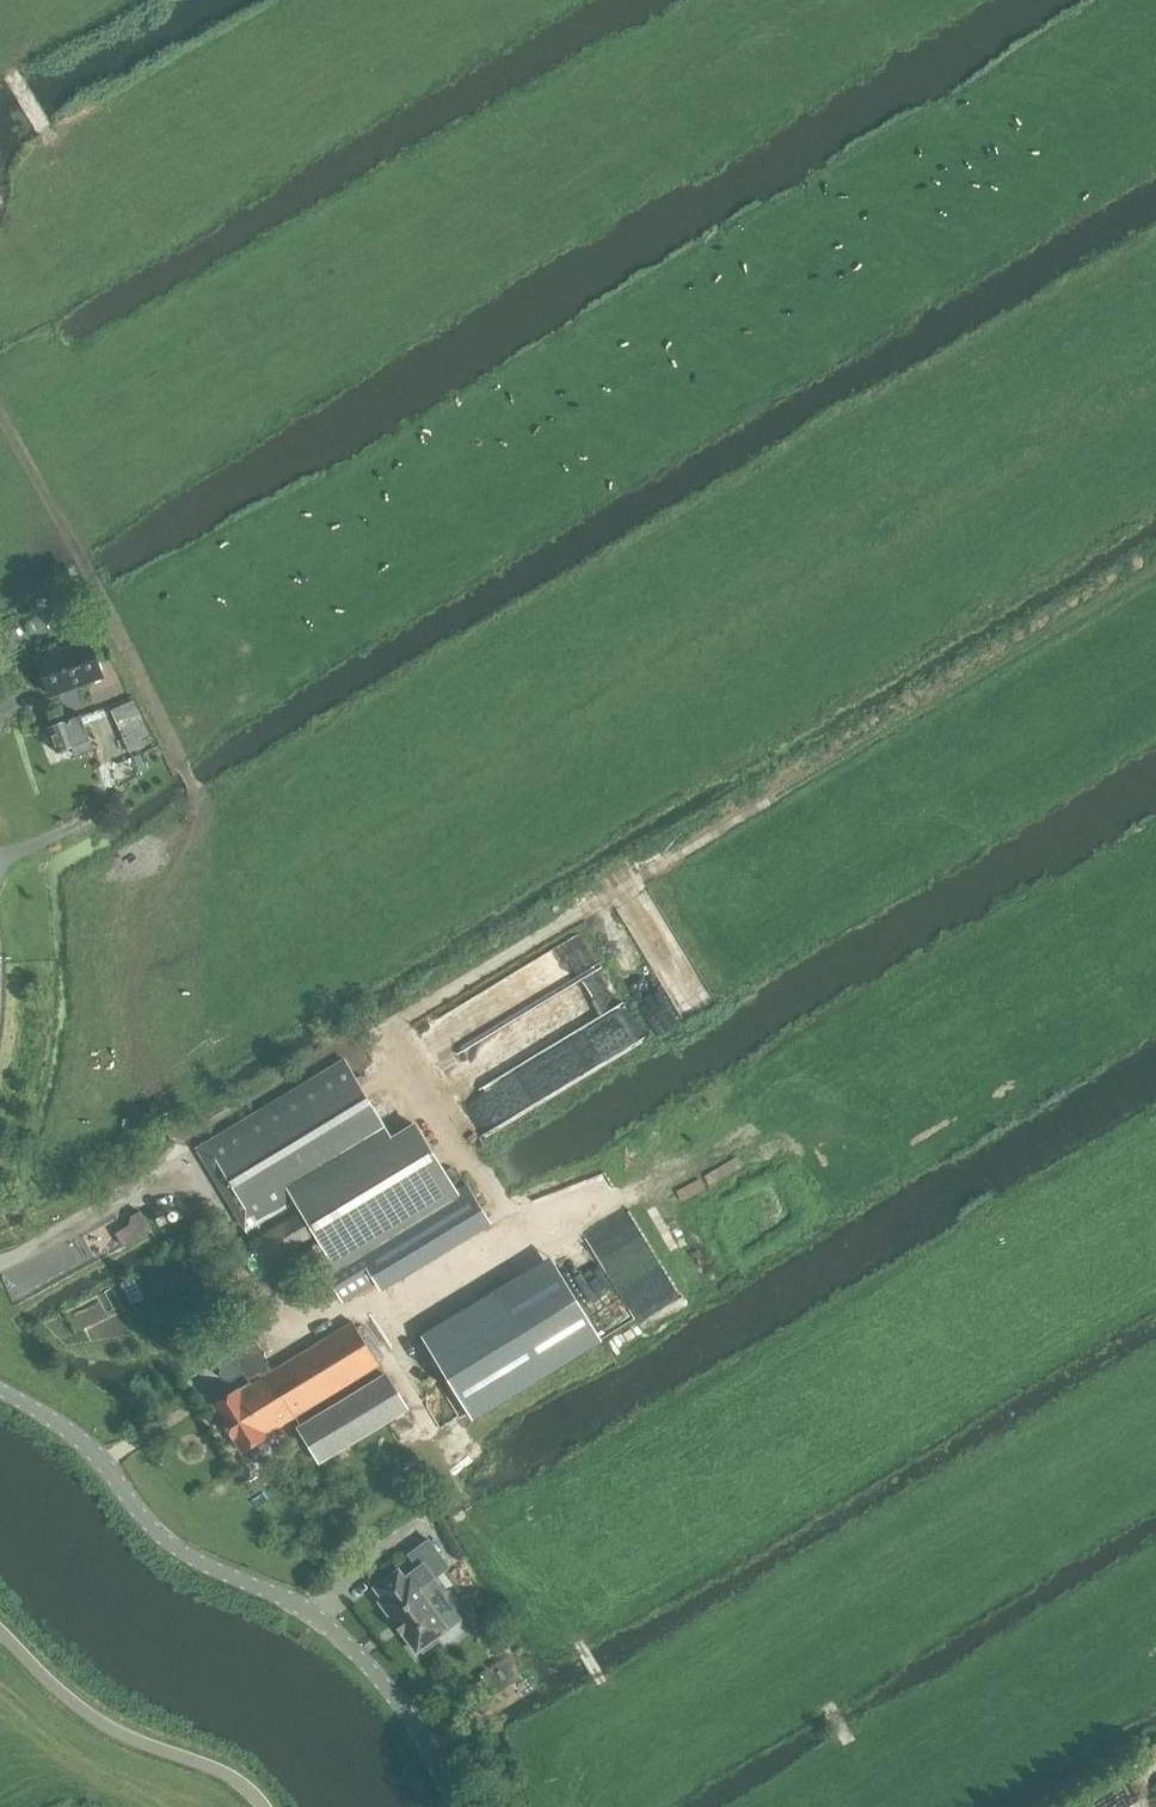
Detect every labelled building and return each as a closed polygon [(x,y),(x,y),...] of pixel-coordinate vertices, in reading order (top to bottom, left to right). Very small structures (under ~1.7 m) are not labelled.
[(38,658),(51,694),(104,675),(91,639),(38,658)] [(111,708),(130,751),(155,740),(136,697),(111,708)] [(81,716),(50,728),(59,752),(74,746),(77,754),(93,748),(81,716)] [(207,1142),(197,1148),(249,1234),(269,1267),(314,1240),(318,1237),(325,1249),(315,1255),(343,1301),(376,1281),(377,1281),(373,1274),(481,1209),(467,1184),(456,1191),(418,1127),(410,1131),(393,1142),(343,1060),(207,1142)] [(136,1214),(122,1222),(130,1236),(158,1220),(147,1200),(139,1205),(136,1214)] [(634,1321),(670,1305),(628,1211),(592,1226),(634,1321)] [(602,1340),(551,1257),(422,1336),(472,1418),(602,1340)] [(266,1434),(379,1365),(352,1322),(274,1370),(252,1336),(229,1350),(234,1357),(221,1365),(221,1366),(219,1373),(221,1376),(229,1380),(230,1382),(243,1374),(250,1385),(239,1392),(238,1391),(215,1405),(243,1451),(267,1436),(266,1434)] [(320,1461),(406,1408),(385,1375),(300,1428),(320,1461)] [(419,1649),(421,1652),(438,1640),(436,1637),(446,1630),(417,1590),(428,1582),(448,1568),(428,1541),(408,1555),(417,1568),(403,1578),(397,1571),(374,1588),(382,1599),(379,1602),(393,1622),(392,1623),(399,1633),(400,1632),(415,1652),(419,1649)]
